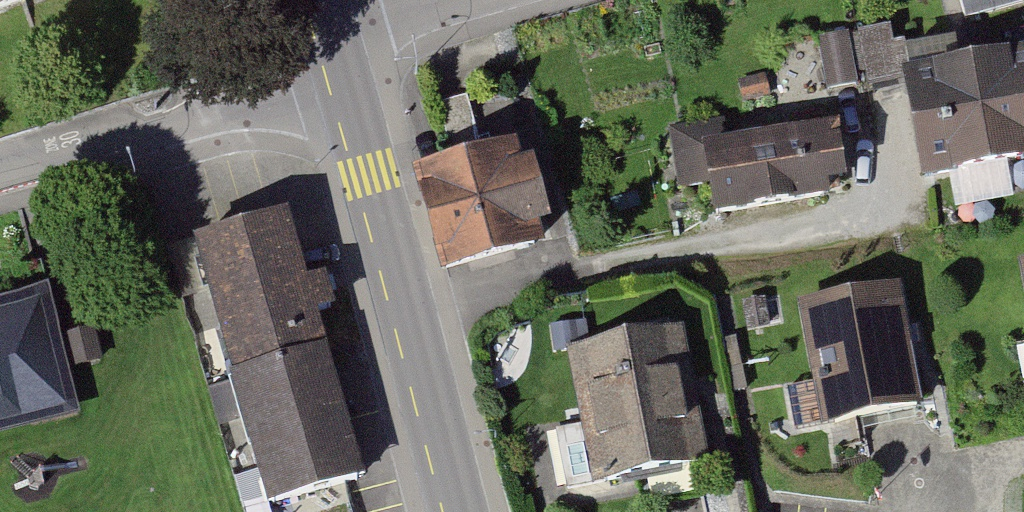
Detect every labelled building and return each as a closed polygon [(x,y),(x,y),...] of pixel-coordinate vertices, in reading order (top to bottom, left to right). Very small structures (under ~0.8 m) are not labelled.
[(48,0),(0,0),(0,16),(48,0)] [(971,18),(1023,5),(1023,0),(966,0),(971,18)] [(910,79),(926,183),(1023,167),(1023,61),(910,79)] [(842,107),(677,129),(685,187),(709,184),(713,212),(854,193),(842,107)] [(518,149),(413,176),(439,276),(544,248),(539,230),(554,226),(538,165),(523,169),(518,149)] [(284,218),(196,241),(265,506),(372,478),(320,277),(301,282),(284,218)] [(902,285),(801,301),(821,427),(922,411),(902,285)] [(684,326),(567,348),(594,488),(711,466),(684,326)] [(69,414),(51,329),(0,340),(0,429),(69,414)]
